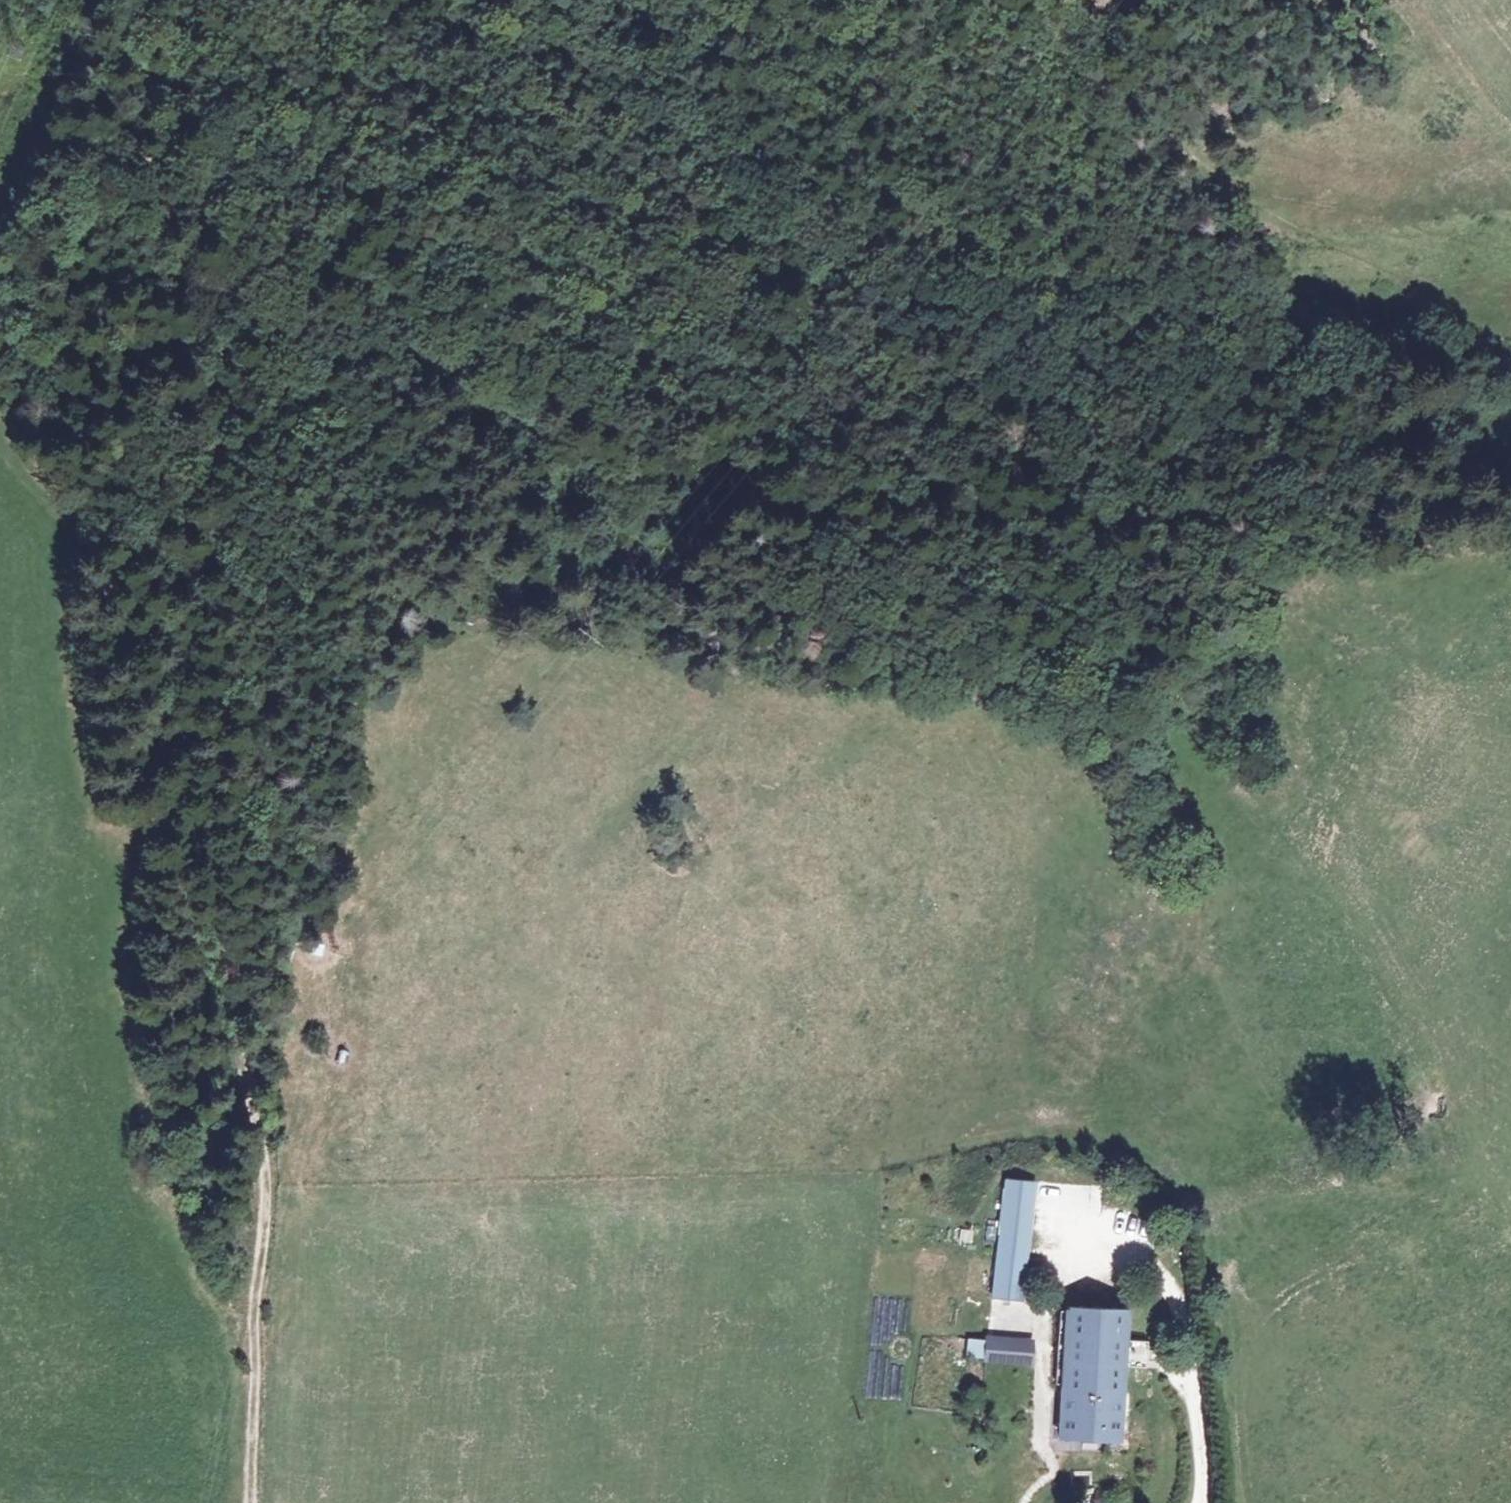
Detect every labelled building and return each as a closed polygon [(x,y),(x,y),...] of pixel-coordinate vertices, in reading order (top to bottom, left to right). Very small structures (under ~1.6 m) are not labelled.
[(1006,1186),(995,1303),(997,1303),(1026,1306),(1037,1189),(1006,1186)] [(1126,1316),(1067,1311),(1060,1388),(1055,1442),(1114,1447),(1121,1374),(1126,1316)] [(1036,1339),(987,1336),(986,1341),(985,1359),(985,1363),(1035,1366),(1036,1339)] [(985,1359),(986,1341),(968,1340),(967,1358),(985,1359)]
